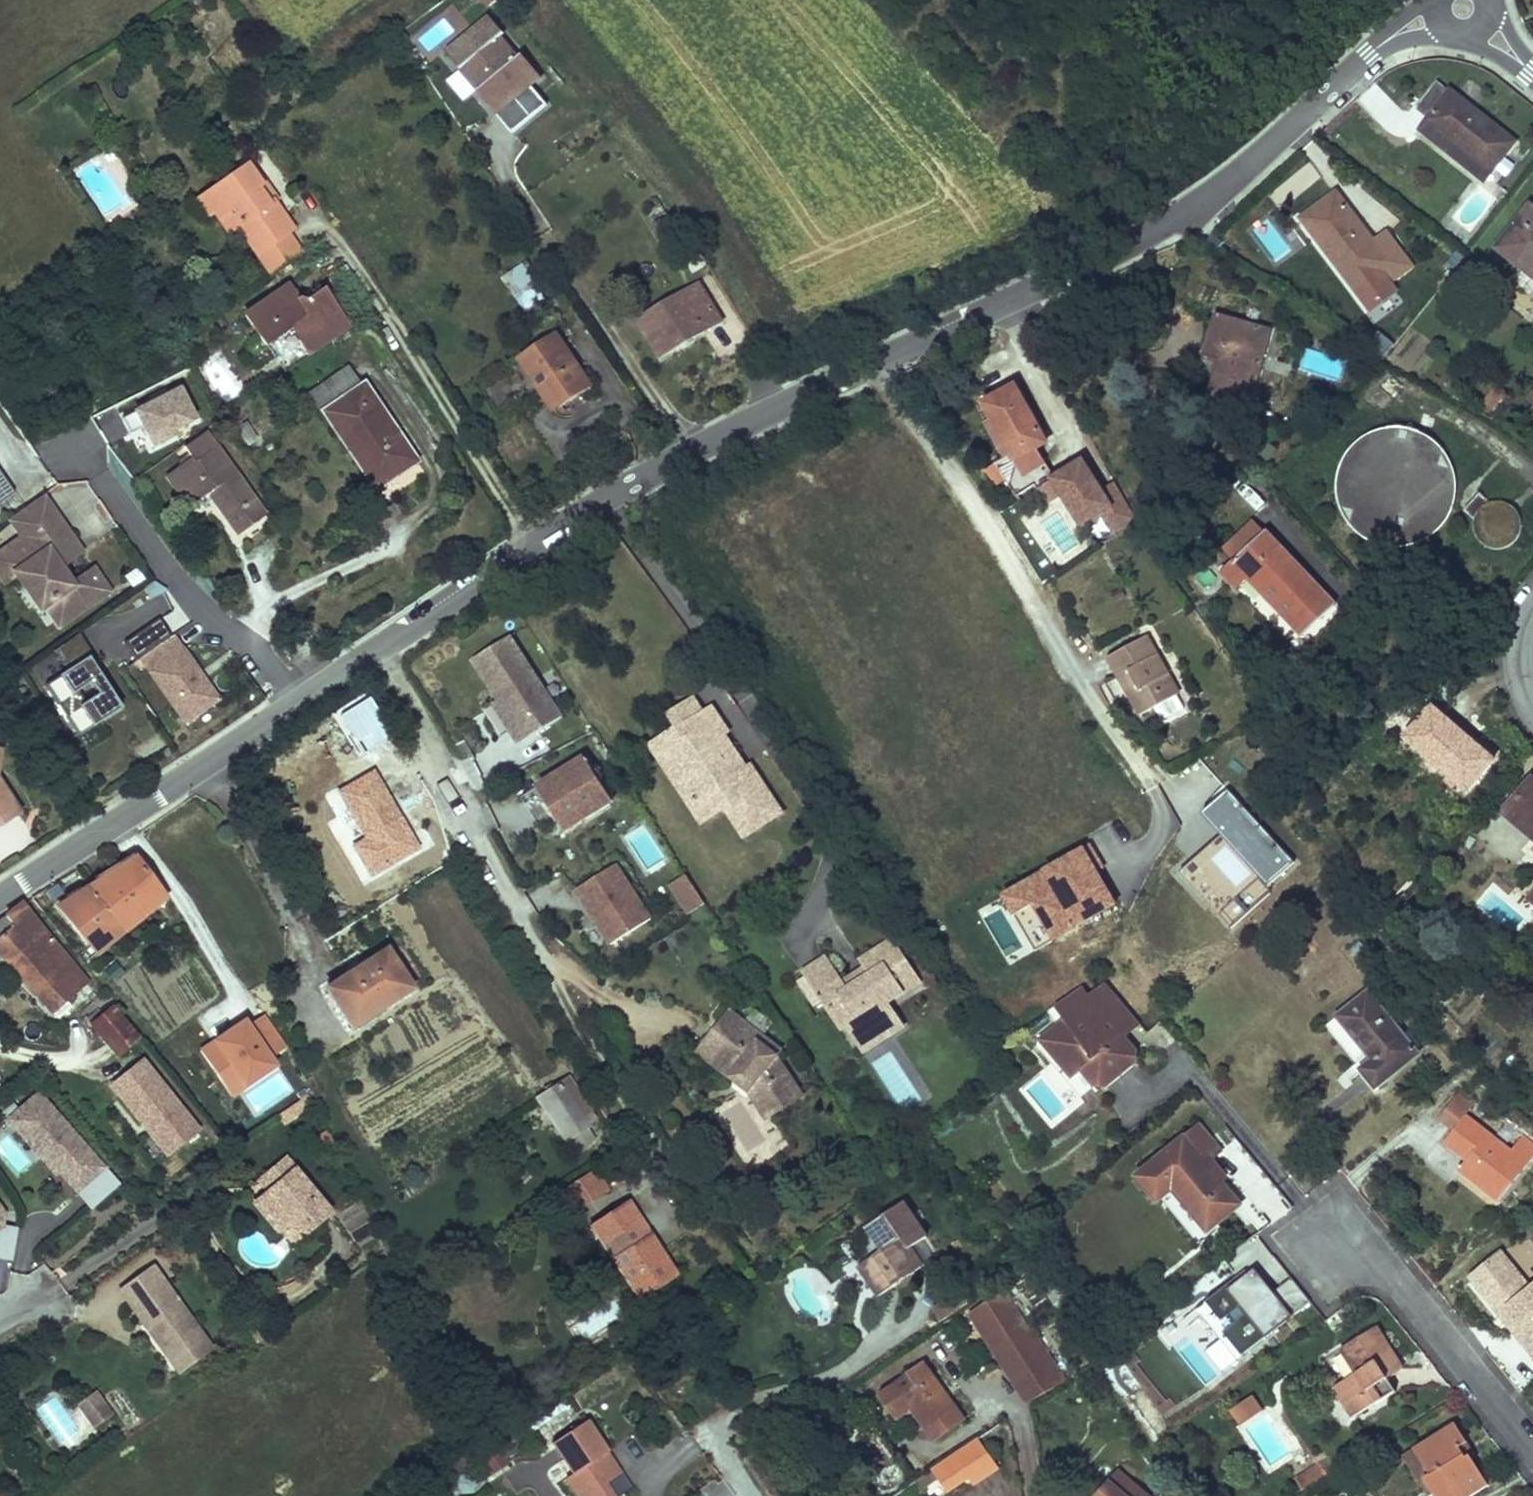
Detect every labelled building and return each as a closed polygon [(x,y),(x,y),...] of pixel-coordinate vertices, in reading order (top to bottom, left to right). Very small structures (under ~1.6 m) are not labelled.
[(524,53),(520,56),(503,35),(507,32),(492,15),(449,51),(464,69),(473,61),(490,83),(482,90),(480,91),(515,132),(549,103),(534,84),(543,76),(524,53)] [(473,61),(464,69),(482,90),(490,83),(473,61)] [(1515,141),(1439,81),(1417,107),(1433,119),(1424,130),(1483,176),(1493,165),(1495,166),(1515,141)] [(294,228),(275,200),(268,204),(257,188),(263,184),(250,165),(210,192),(220,207),(214,212),(228,233),(238,227),(270,274),(301,253),(287,232),(294,228)] [(275,200),(263,184),(257,188),(268,204),(275,200)] [(209,215),(214,212),(220,207),(210,192),(199,199),(209,215)] [(1338,251),(1361,282),(1379,269),(1389,282),(1413,265),(1388,232),(1373,242),(1337,193),(1304,217),(1331,256),(1338,251)] [(1531,204),(1497,246),(1532,275),(1532,206),(1531,204)] [(1338,251),(1331,256),(1353,287),(1361,282),(1338,251)] [(516,297),(529,317),(549,304),(536,284),(516,297)] [(699,284),(639,321),(661,356),(707,329),(704,325),(718,316),(699,284)] [(291,328),(309,356),(350,328),(324,290),(307,301),(299,301),(289,285),(245,314),(266,345),(291,328)] [(721,320),(718,316),(704,325),(707,329),(721,320)] [(1270,330),(1217,317),(1207,355),(1222,358),(1218,372),(1213,394),(1251,404),(1270,330)] [(558,334),(519,359),(538,388),(545,384),(559,408),(592,386),(558,334)] [(218,352),(199,363),(220,399),(239,388),(218,352)] [(1204,368),(1218,372),(1222,358),(1207,355),(1204,368)] [(308,392),(321,411),(361,385),(349,366),(308,392)] [(152,443),(202,421),(184,381),(134,403),(152,443)] [(365,382),(361,385),(321,411),(347,451),(356,445),(383,485),(417,461),(365,382)] [(545,384),(538,388),(554,412),(559,408),(545,384)] [(1507,393),(1498,386),(1485,402),(1495,409),(1507,393)] [(1047,442),(1016,387),(985,403),(1023,470),(1007,479),(1019,499),(1041,487),(1056,479),(1039,447),(1047,442)] [(998,463),(1007,479),(1023,470),(985,403),(979,407),(1007,458),(998,463)] [(1451,462),(1447,455),(1438,451),(1441,446),(1438,442),(1431,437),(1423,432),(1415,429),(1409,428),(1402,427),(1392,427),(1380,429),(1371,433),(1361,439),(1351,449),(1346,458),(1341,468),(1339,479),(1338,488),(1339,498),(1341,505),(1345,514),(1351,522),(1358,530),(1366,536),(1377,541),(1389,544),(1399,545),(1413,543),(1424,539),(1433,533),(1438,529),(1443,524),(1448,517),(1453,507),(1455,499),(1457,493),(1457,483),(1455,470),(1451,462)] [(238,534),(265,515),(206,431),(182,448),(189,458),(182,463),(166,475),(178,491),(184,487),(195,503),(209,492),(238,534)] [(356,445),(347,451),(374,491),(383,485),(356,445)] [(189,458),(182,448),(175,453),(182,463),(189,458)] [(1107,501),(1077,448),(1054,461),(1083,513),(1107,501)] [(15,496),(0,477),(0,507),(15,496)] [(1063,492),(1056,479),(1041,487),(1048,500),(1063,492)] [(1490,500),(1481,491),(1465,509),(1474,518),(1474,525),(1475,531),(1477,537),(1483,543),(1489,547),(1495,548),(1502,548),(1508,547),(1512,544),(1517,540),(1520,535),(1523,529),(1523,522),(1522,516),(1519,510),(1516,506),(1510,502),(1504,499),(1498,499),(1490,500)] [(74,540),(42,495),(12,517),(25,536),(2,553),(17,574),(41,608),(46,604),(60,623),(109,589),(94,569),(73,584),(59,565),(68,559),(61,549),(74,540)] [(1338,604),(1267,530),(1235,560),(1251,577),(1277,605),(1282,601),(1287,607),(1283,611),(1306,635),(1338,604)] [(68,559),(81,550),(74,540),(61,549),(68,559)] [(2,553),(0,554),(0,575),(5,582),(17,574),(2,553)] [(1251,577),(1235,560),(1224,569),(1239,587),(1251,577)] [(1277,605),(1283,611),(1287,607),(1282,601),(1277,605)] [(125,641),(138,659),(172,635),(160,617),(125,641)] [(80,633),(54,651),(67,671),(89,657),(102,675),(106,672),(80,633)] [(172,635),(138,659),(134,661),(179,726),(219,698),(174,634),(172,635)] [(1148,636),(1112,656),(1144,714),(1180,694),(1148,636)] [(514,640),(478,664),(504,704),(520,730),(514,734),(523,748),(566,721),(514,640)] [(67,671),(39,689),(72,740),(122,707),(102,675),(89,657),(67,671)] [(679,728),(687,723),(705,711),(695,697),(670,714),(679,728)] [(357,708),(367,740),(387,733),(376,702),(357,708)] [(520,730),(504,704),(497,707),(514,734),(520,730)] [(729,757),(738,753),(727,735),(730,733),(712,706),(705,711),(687,723),(695,734),(672,749),(694,780),(689,793),(698,805),(713,808),(723,801),(728,808),(747,836),(783,812),(750,763),(747,765),(738,771),(729,757)] [(1495,759),(1431,707),(1405,737),(1468,789),(1495,759)] [(703,824),(728,808),(723,801),(713,808),(698,805),(689,793),(694,780),(672,749),(695,734),(687,723),(679,728),(651,745),(703,824)] [(747,765),(738,753),(729,757),(738,771),(747,765)] [(1223,927),(1295,862),(1200,755),(1173,779),(1221,833),(1176,874),(1223,927)] [(565,831),(614,800),(587,758),(538,788),(554,814),(565,831)] [(372,836),(358,844),(354,846),(371,875),(418,847),(402,819),(375,773),(340,792),(361,828),(366,826),(372,836)] [(1532,829),(1532,778),(1508,807),(1532,829)] [(20,811),(0,782),(0,824),(20,811)] [(554,814),(538,788),(522,797),(538,824),(554,814)] [(361,828),(340,792),(331,797),(358,844),(372,836),(366,826),(361,828)] [(1508,807),(1503,813),(1532,839),(1532,829),(1508,807)] [(1083,842),(994,886),(1004,907),(987,916),(1008,957),(1114,904),(1083,842)] [(136,857),(96,882),(130,926),(166,898),(136,857)] [(654,919),(617,863),(573,893),(610,948),(654,919)] [(706,904),(686,873),(670,883),(690,914),(706,904)] [(96,953),(130,926),(96,882),(59,905),(96,953)] [(53,941),(47,945),(41,937),(44,931),(22,904),(0,920),(0,951),(58,1018),(72,1006),(70,1003),(77,997),(74,993),(87,982),(53,941)] [(53,941),(44,931),(41,937),(47,945),(53,941)] [(849,989),(844,982),(828,957),(804,973),(829,1010),(843,1000),(849,1007),(849,1026),(847,1028),(848,1030),(880,1028),(900,1015),(891,1002),(923,981),(894,938),(861,960),(866,968),(871,975),(849,989)] [(412,988),(387,950),(329,987),(353,1025),(412,988)] [(866,968),(844,982),(849,989),(871,975),(866,968)] [(1092,997),(1082,987),(1056,1006),(1067,1021),(1056,1031),(1051,1035),(1050,1041),(1052,1047),(1076,1077),(1086,1069),(1095,1080),(1112,1064),(1132,1047),(1124,1036),(1140,1022),(1109,984),(1092,997)] [(1369,992),(1339,1015),(1369,1053),(1371,1051),(1377,1059),(1364,1069),(1378,1087),(1420,1053),(1369,992)] [(842,1031),(847,1028),(849,1026),(849,1007),(843,1000),(829,1010),(842,1031)] [(116,1058),(141,1038),(115,1005),(89,1025),(116,1058)] [(732,1012),(702,1048),(737,1074),(741,1069),(756,1082),(749,1090),(768,1117),(784,1108),(781,1103),(801,1091),(777,1056),(775,1057),(767,1050),(773,1043),(732,1012)] [(880,1028),(848,1030),(864,1052),(906,1024),(900,1015),(880,1028)] [(141,1038),(116,1058),(111,1062),(117,1069),(135,1055),(147,1045),(141,1038)] [(781,1050),(773,1043),(767,1050),(775,1057),(777,1056),(781,1050)] [(1136,1051),(1132,1047),(1112,1064),(1095,1080),(1097,1082),(1107,1083),(1134,1061),(1136,1051)] [(699,1053),(749,1090),(756,1082),(741,1069),(737,1074),(702,1048),(699,1053)] [(117,1069),(123,1077),(141,1062),(135,1055),(117,1069)] [(290,1084),(277,1058),(263,1065),(278,1091),(290,1084)] [(141,1062),(123,1077),(129,1085),(148,1070),(141,1062)] [(597,1121),(570,1078),(561,1083),(589,1126),(597,1121)] [(589,1126),(561,1083),(539,1097),(567,1141),(589,1126)] [(117,1180),(38,1090),(6,1117),(86,1208),(117,1180)] [(804,1096),(801,1091),(781,1103),(784,1108),(804,1096)] [(1446,1141),(1458,1151),(1465,1142),(1475,1149),(1467,1159),(1459,1169),(1499,1200),(1532,1158),(1532,1143),(1524,1135),(1510,1151),(1466,1117),(1446,1141)] [(597,1139),(589,1126),(567,1141),(575,1154),(597,1139)] [(1209,1173),(1217,1167),(1211,1160),(1222,1151),(1202,1126),(1140,1177),(1159,1200),(1163,1197),(1199,1240),(1241,1206),(1222,1183),(1218,1178),(1215,1180),(1209,1173)] [(1458,1151),(1467,1159),(1475,1149),(1465,1142),(1458,1151)] [(271,1191),(298,1169),(288,1158),(261,1179),(271,1191)] [(1219,1165),(1217,1167),(1209,1173),(1215,1180),(1218,1178),(1222,1183),(1228,1178),(1219,1165)] [(333,1214),(298,1169),(271,1191),(260,1200),(283,1229),(292,1221),(298,1230),(302,1227),(307,1233),(333,1214)] [(610,1191),(595,1169),(589,1172),(584,1176),(561,1192),(575,1213),(580,1210),(610,1191)] [(611,1237),(602,1242),(639,1300),(677,1275),(662,1251),(655,1254),(649,1244),(655,1241),(630,1200),(600,1219),(611,1237)] [(928,1236),(905,1201),(868,1225),(884,1249),(861,1264),(881,1295),(924,1267),(912,1247),(928,1236)] [(12,1261),(17,1228),(5,1226),(6,1214),(0,1205),(0,1259),(12,1261)] [(600,1219),(591,1225),(602,1242),(611,1237),(600,1219)] [(662,1251),(655,1241),(649,1244),(655,1254),(662,1251)] [(1472,1276),(1532,1351),(1532,1285),(1530,1287),(1502,1251),(1472,1276)] [(1253,1265),(1165,1326),(1201,1378),(1310,1303),(1292,1276),(1271,1290),(1253,1265)] [(204,1338),(153,1267),(121,1290),(172,1361),(204,1338)] [(942,1322),(970,1302),(963,1290),(933,1309),(942,1322)] [(1030,1403),(1063,1382),(1027,1325),(1024,1327),(1002,1293),(971,1312),(1000,1359),(1003,1357),(1030,1403)] [(611,1305),(578,1319),(585,1335),(618,1320),(611,1305)] [(1400,1360),(1377,1326),(1341,1348),(1357,1372),(1335,1387),(1354,1417),(1395,1390),(1387,1378),(1382,1371),(1400,1360)] [(213,1350),(204,1338),(172,1361),(180,1373),(213,1350)] [(1337,1348),(1325,1355),(1337,1376),(1349,1369),(1337,1348)] [(1404,1368),(1400,1360),(1382,1371),(1387,1378),(1404,1368)] [(965,1418),(925,1362),(880,1395),(897,1419),(903,1414),(915,1430),(925,1424),(936,1439),(965,1418)] [(53,1393),(36,1404),(59,1439),(76,1427),(53,1393)] [(95,1395),(79,1406),(94,1426),(110,1415),(95,1395)] [(608,1453),(587,1420),(554,1441),(574,1473),(568,1478),(580,1495),(613,1495),(605,1484),(615,1477),(602,1456),(608,1453)] [(1434,1490),(1438,1495),(1470,1495),(1489,1484),(1471,1454),(1466,1457),(1459,1446),(1467,1440),(1456,1422),(1414,1448),(1431,1474),(1426,1478),(1434,1490)] [(999,1467),(979,1438),(949,1459),(933,1470),(948,1492),(970,1477),(975,1484),(999,1467)] [(1474,1451),(1467,1440),(1459,1446),(1466,1457),(1471,1454),(1474,1451)] [(509,1464),(497,1445),(483,1454),(494,1473),(509,1464)] [(1429,1494),(1434,1490),(1426,1478),(1431,1474),(1414,1448),(1404,1454),(1429,1494)] [(621,1473),(608,1453),(602,1456),(615,1477),(621,1473)] [(1303,1490),(1328,1474),(1321,1464),(1297,1480),(1303,1490)] [(1119,1472),(1099,1495),(1148,1495),(1119,1472)]
